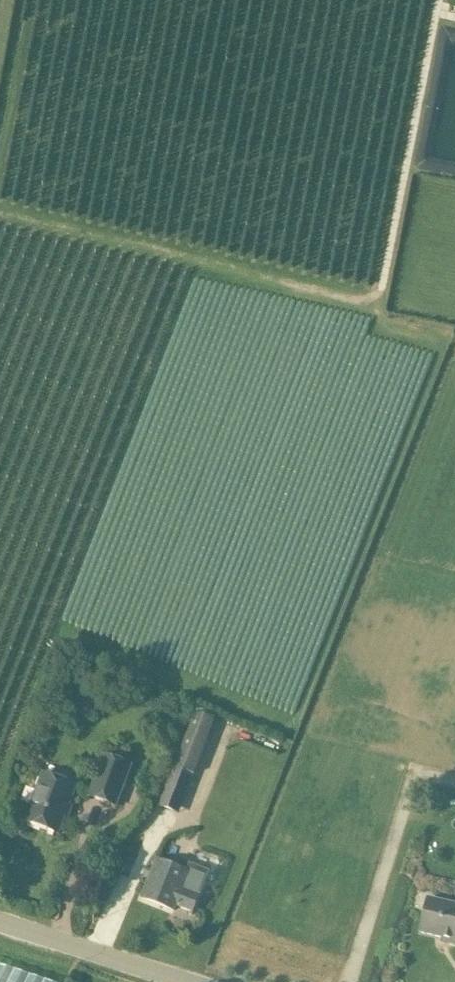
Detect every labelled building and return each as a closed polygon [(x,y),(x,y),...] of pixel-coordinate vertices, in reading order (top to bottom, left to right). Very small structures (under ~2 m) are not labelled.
[(194,712),(166,787),(187,795),(215,720),(194,712)] [(88,798),(114,808),(129,768),(103,758),(88,798)] [(24,824),(57,836),(75,789),(42,776),(24,824)] [(173,912),(175,906),(191,912),(197,896),(199,897),(210,872),(190,865),(186,874),(156,862),(141,900),(173,912)] [(454,947),(454,907),(427,900),(419,934),(450,941),(449,946),(454,947)]
